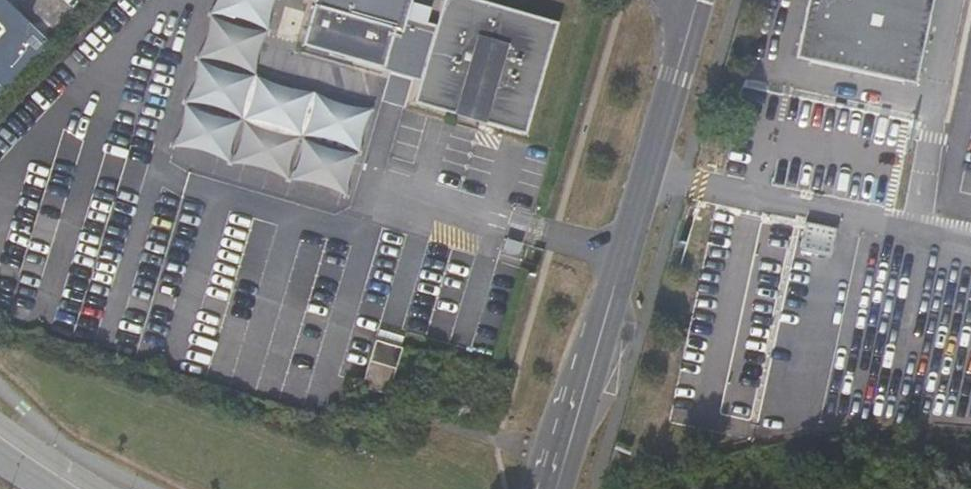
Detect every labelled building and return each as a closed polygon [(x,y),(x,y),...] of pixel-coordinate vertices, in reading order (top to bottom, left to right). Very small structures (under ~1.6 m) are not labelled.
[(0,0),(0,56),(28,26),(0,0)] [(354,196),(378,108),(260,75),(281,0),(222,0),(180,147),(354,196)] [(419,100),(481,117),(514,5),(496,0),(446,0),(437,36),(426,76),(419,100)] [(934,0),(810,0),(798,54),(917,80),(934,0)] [(318,2),(307,43),(389,66),(400,25),(318,2)] [(563,18),(514,5),(481,117),(531,131),(563,18)] [(400,25),(389,66),(426,76),(437,36),(400,25)] [(791,250),(822,259),(830,232),(799,223),(791,250)] [(402,352),(375,344),(369,366),(395,373),(402,352)] [(395,373),(369,366),(362,394),(387,400),(395,373)] [(737,394),(727,394),(726,408),(754,409),(755,376),(738,376),(737,394)]
